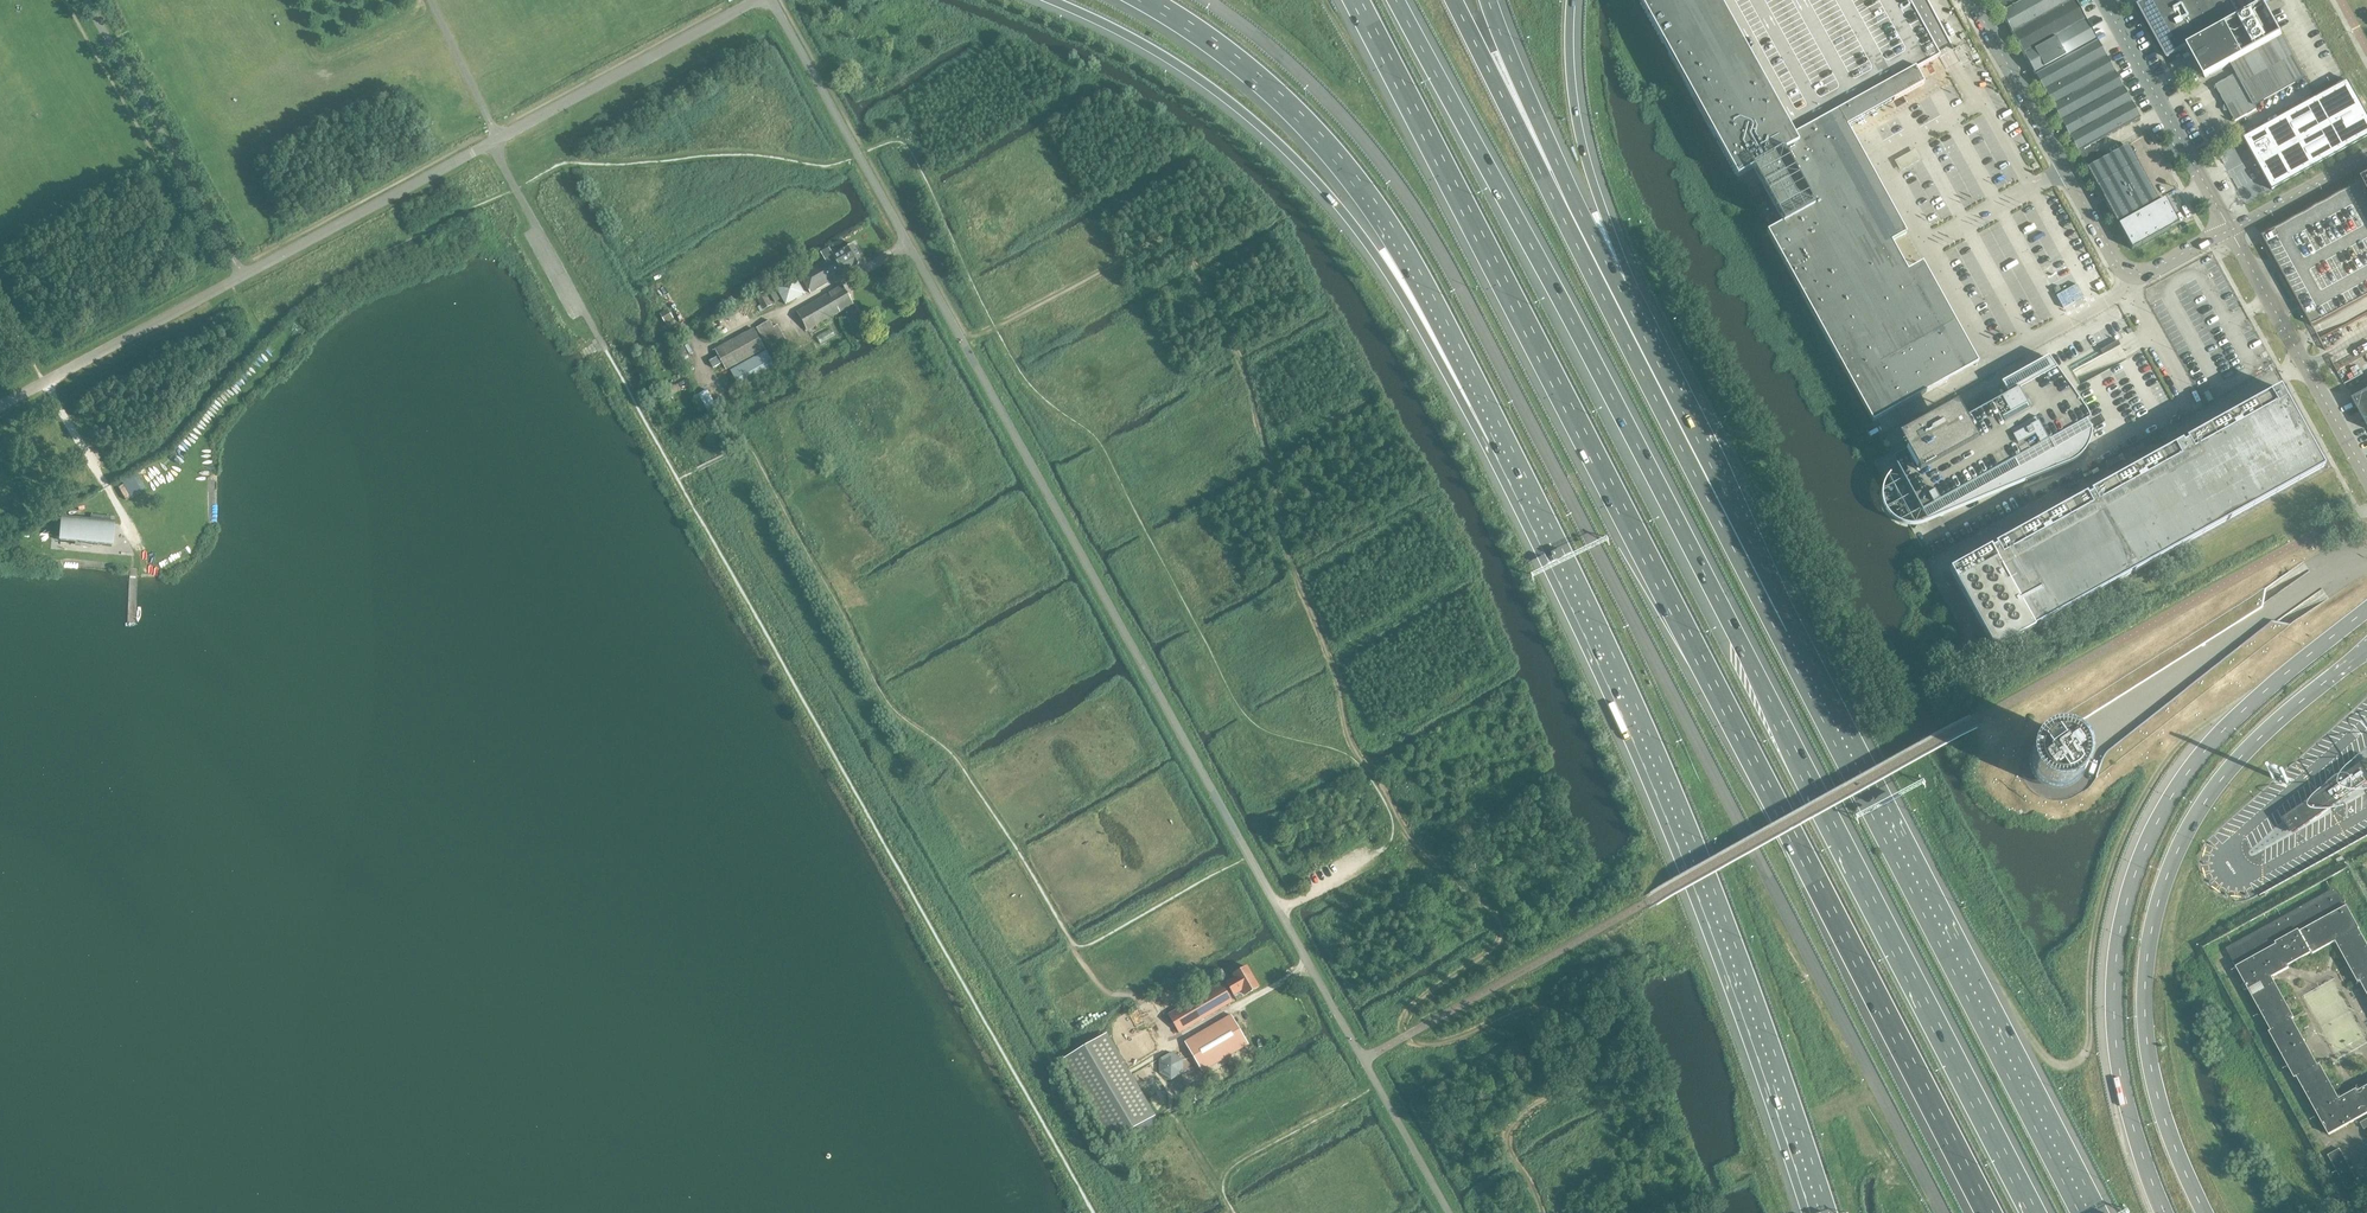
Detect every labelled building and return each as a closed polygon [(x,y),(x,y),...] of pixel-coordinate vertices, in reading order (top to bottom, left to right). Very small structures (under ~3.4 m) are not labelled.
[(1736,179),(1752,171),(1770,161),(1774,168),(1802,153),(1883,108),(1881,102),(1904,90),(1902,88),(1919,79),(1912,67),(1790,133),(1718,0),(1638,0),(1736,179)] [(2000,12),(2016,4),(2014,0),(1994,0),(2000,12)] [(2075,0),(2023,0),(2016,4),(2000,12),(2033,72),(2096,38),(2075,0)] [(2231,0),(2146,0),(2138,5),(2155,37),(2154,40),(2158,41),(2161,47),(2160,51),(2164,52),(2167,57),(2175,60),(2178,52),(2240,17),(2231,0)] [(2231,64),(2283,36),(2265,4),(2240,17),(2188,46),(2205,78),(2231,64)] [(2254,105),(2306,77),(2283,36),(2231,64),(2236,74),(2216,86),(2235,121),(2257,110),(2254,105)] [(2140,118),(2111,65),(2096,38),(2033,72),(2078,152),(2140,118)] [(1965,55),(1965,79),(1978,79),(1978,55),(1965,55)] [(2317,98),(2346,150),(2366,138),(2366,116),(2347,81),(2317,98)] [(2317,98),(2244,138),(2273,190),(2346,150),(2317,98)] [(1906,235),(1846,128),(1802,153),(1774,168),(1770,161),(1752,171),(1782,224),(1858,182),(1891,243),(1906,235)] [(2157,199),(2127,146),(2087,168),(2117,222),(2157,199)] [(2261,235),(2277,263),(2298,301),(2304,312),(2319,340),(2366,314),(2366,190),(2362,180),(2273,229),(2261,235)] [(1956,325),(1922,264),(1907,272),(1900,259),(1858,182),(1767,233),(1872,423),(1978,364),(1956,325)] [(2166,199),(2165,198),(2118,224),(2131,250),(2170,228),(2178,223),(2174,214),(2171,209),(2170,210),(2169,208),(2165,200),(2166,199)] [(864,262),(853,244),(833,256),(827,245),(820,249),(826,259),(799,274),(810,293),(864,262)] [(775,288),(785,306),(806,294),(795,276),(775,288)] [(2057,297),(2063,309),(2064,309),(2085,298),(2077,285),(2057,297)] [(842,286),(797,312),(807,331),(853,304),(842,286)] [(756,296),(764,310),(773,305),(766,292),(756,296)] [(668,309),(659,315),(663,324),(673,318),(668,309)] [(766,350),(768,353),(788,343),(777,324),(774,326),(770,320),(754,329),(765,349),(766,350)] [(765,349),(754,329),(754,328),(715,350),(718,355),(708,361),(713,369),(723,363),(726,370),(765,349)] [(2118,340),(2100,350),(2102,355),(2120,345),(2118,340)] [(684,347),(676,350),(683,367),(691,363),(684,347)] [(766,350),(730,369),(741,389),(777,370),(768,353),(766,350)] [(2072,372),(2102,355),(2100,350),(2059,373),(2071,390),(2076,387),(2079,385),(2077,381),(2074,375),(2072,372)] [(2086,411),(2071,390),(2059,373),(2048,357),(2001,383),(1957,408),(1956,406),(1898,438),(1899,440),(1886,448),(1921,512),(2014,461),(2014,463),(2013,464),(2013,465),(2013,466),(2014,467),(2015,468),(2016,468),(2017,468),(2025,481),(2069,463),(2071,462),(2073,461),(2075,460),(2078,457),(2079,456),(2081,454),(2083,452),(2085,450),(2086,448),(2087,446),(2088,443),(2089,442),(2089,440),(2090,438),(2090,436),(2091,433),(2091,431),(2091,429),(2090,427),(2091,427),(2091,426),(2091,425),(2092,425),(2091,424),(2091,423),(2090,423),(2090,422),(2089,422),(2088,422),(2087,422),(2087,421),(2090,419),(2089,417),(2088,415),(2087,413),(2086,411)] [(2279,387),(2085,493),(1949,568),(1993,648),(2179,546),(2325,467),(2279,387)] [(708,391),(699,395),(709,414),(718,410),(708,391)] [(2353,399),(2352,399),(2366,425),(2366,391),(2353,399)] [(86,500),(54,518),(63,535),(95,517),(86,500)] [(2079,744),(2077,744),(2076,743),(2074,741),(2072,740),(2071,739),(2069,738),(2067,737),(2064,736),(2062,736),(2060,735),(2056,735),(2054,736),(2051,736),(2049,737),(2047,737),(2045,739),(2043,740),(2040,742),(2039,743),(2037,744),(2036,746),(2035,748),(2034,750),(2033,752),(2032,754),(2032,755),(2031,756),(2031,759),(2031,761),(2031,763),(2031,764),(2031,766),(2031,768),(2032,770),(2033,772),(2033,773),(2035,776),(2036,778),(2037,780),(2039,781),(2041,783),(2042,784),(2044,785),(2045,786),(2048,787),(2051,788),(2054,788),(2056,789),(2060,788),(2063,788),(2065,787),(2068,786),(2070,785),(2071,785),(2072,784),(2074,783),(2076,781),(2077,780),(2078,779),(2079,777),(2080,776),(2081,775),(2082,773),(2082,772),(2083,770),(2083,769),(2083,768),(2084,765),(2084,763),(2084,761),(2084,759),(2084,757),(2083,755),(2082,753),(2082,751),(2081,750),(2081,749),(2081,748),(2081,747),(2081,746),(2080,745),(2079,744)] [(2366,781),(2366,761),(2335,783),(2336,784),(2284,820),(2292,833),(2366,781)] [(2321,817),(2306,825),(2309,832),(2317,828),(2318,832),(2326,828),(2321,817)] [(2366,1113),(2366,1084),(2357,1089),(2356,1087),(2340,1096),(2322,1063),(2320,1064),(2294,1018),(2296,1017),(2275,978),(2291,969),(2289,967),(2312,955),(2313,957),(2335,945),(2356,984),(2359,983),(2366,998),(2366,944),(2359,929),(2360,928),(2347,906),(2300,932),(2299,930),(2276,942),(2277,944),(2236,967),(2271,1031),(2269,1032),(2295,1078),(2297,1077),(2329,1134),(2366,1113)] [(1235,977),(1227,982),(1234,995),(1239,991),(1238,990),(1241,988),(1245,995),(1259,987),(1247,967),(1233,974),(1235,977)] [(1221,969),(1213,974),(1218,983),(1227,978),(1221,969)] [(1222,983),(1168,1014),(1179,1033),(1232,1001),(1222,983)] [(1231,1015),(1185,1042),(1202,1071),(1248,1044),(1231,1015)] [(1105,1033),(1062,1059),(1113,1143),(1157,1118),(1105,1033)] [(1159,1059),(1159,1073),(1171,1079),(1183,1073),(1183,1059),(1171,1052),(1159,1059)] [(2359,1183),(2336,1141),(2324,1148),(2348,1190),(2359,1183)]
